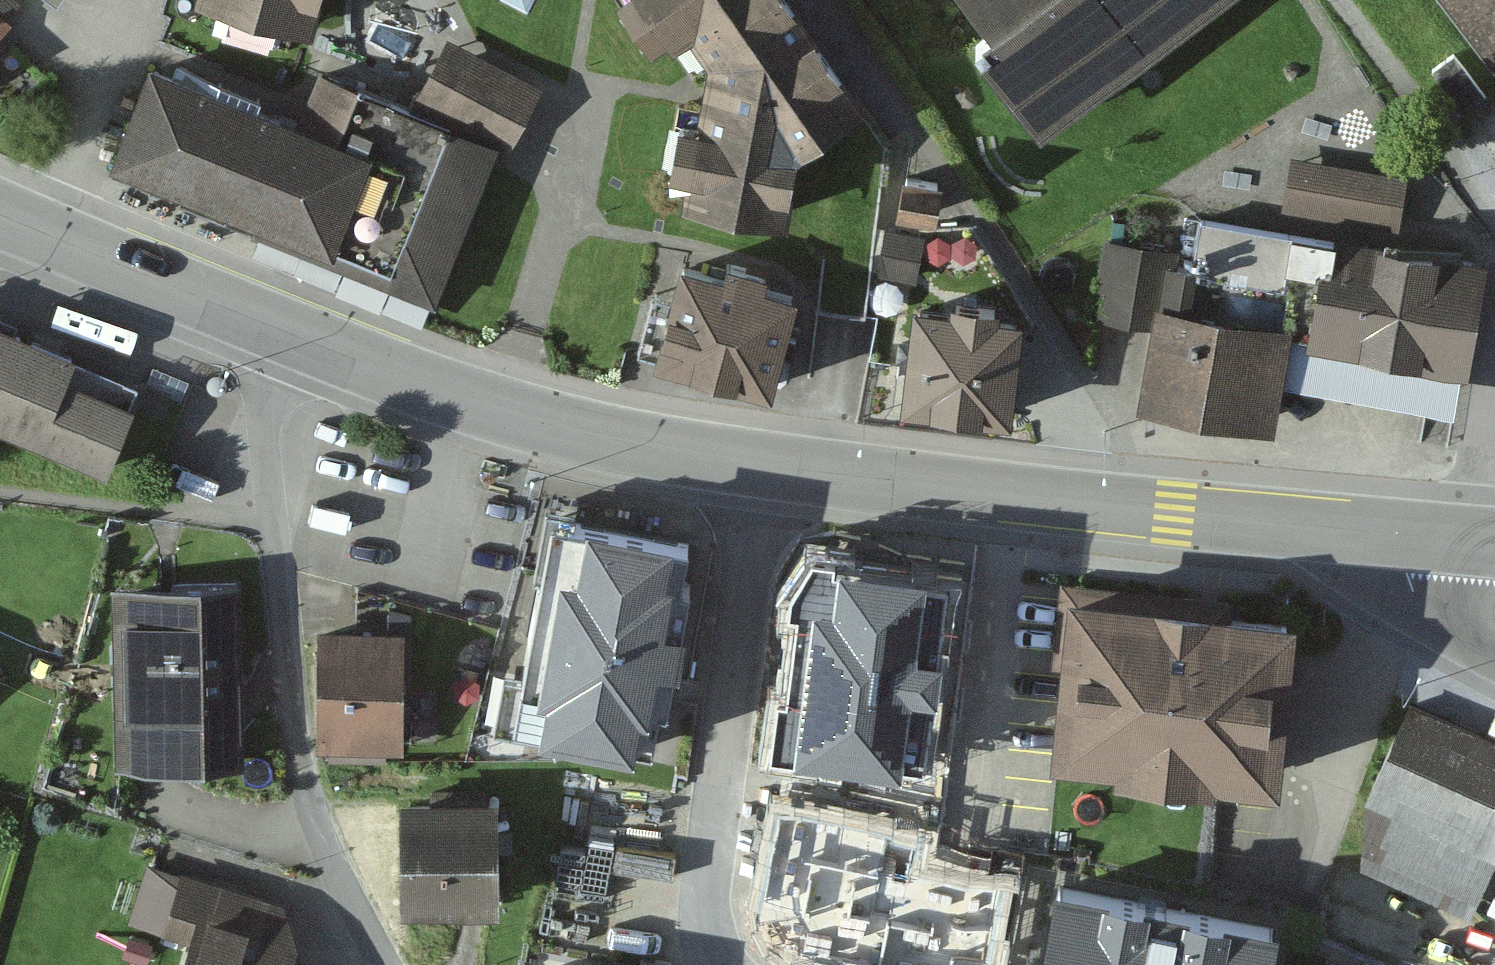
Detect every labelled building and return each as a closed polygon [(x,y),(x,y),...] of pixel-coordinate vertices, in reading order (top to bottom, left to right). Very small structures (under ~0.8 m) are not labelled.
[(312,21),(318,0),(238,0),(312,21)] [(788,219),(803,140),(870,94),(804,0),(618,0),(655,53),(690,29),(709,56),(701,98),(697,115),(677,111),(661,195),(788,219)] [(1219,0),(960,0),(987,35),(966,51),(1032,139),(1219,0)] [(1494,60),(1494,0),(1448,0),(1494,60)] [(0,7),(0,33),(13,19),(0,7)] [(543,81),(448,33),(419,90),(514,138),(543,81)] [(1457,51),(1433,70),(1465,111),(1489,92),(1457,51)] [(147,55),(107,159),(260,216),(256,226),(362,265),(436,293),(495,137),(311,68),(295,110),(147,55)] [(1410,173),(1290,154),(1282,204),(1402,223),(1410,173)] [(904,160),(898,196),(936,202),(941,166),(904,160)] [(1288,330),(1467,361),(1484,259),(1201,211),(1187,297),(1290,315),(1288,330)] [(885,227),(878,269),(915,275),(923,234),(885,227)] [(1164,242),(1106,233),(1093,311),(1152,320),(1156,293),(1164,242)] [(657,351),(773,381),(798,284),(764,276),(768,261),(728,251),(725,266),(681,255),(657,351)] [(1139,399),(1273,421),(1280,378),(1288,330),(1290,315),(1156,293),(1152,320),(1139,399)] [(907,310),(895,422),(1004,434),(1016,323),(992,321),(993,308),(943,303),(942,314),(907,310)] [(135,397),(66,368),(75,346),(0,316),(0,422),(105,465),(135,397)] [(1288,330),(1280,378),(1458,408),(1467,361),(1288,330)] [(693,532),(555,505),(515,707),(653,735),(693,532)] [(1299,605),(1071,581),(1053,749),(1281,773),(1299,605)] [(242,585),(117,586),(117,762),(243,762),(242,585)] [(403,745),(404,630),(322,629),(321,744),(403,745)] [(1351,844),(1476,899),(1494,858),(1494,737),(1416,701),(1351,844)] [(497,789),(405,790),(405,898),(497,897),(497,789)] [(163,930),(183,869),(149,858),(129,919),(163,930)] [(183,869),(163,930),(189,938),(180,964),(290,964),(299,936),(284,900),(183,869)] [(1055,870),(1035,964),(1271,964),(1281,918),(1055,870)] [(544,951),(541,964),(612,964),(544,951)] [(637,964),(672,964),(673,959),(640,952),(637,964)]
